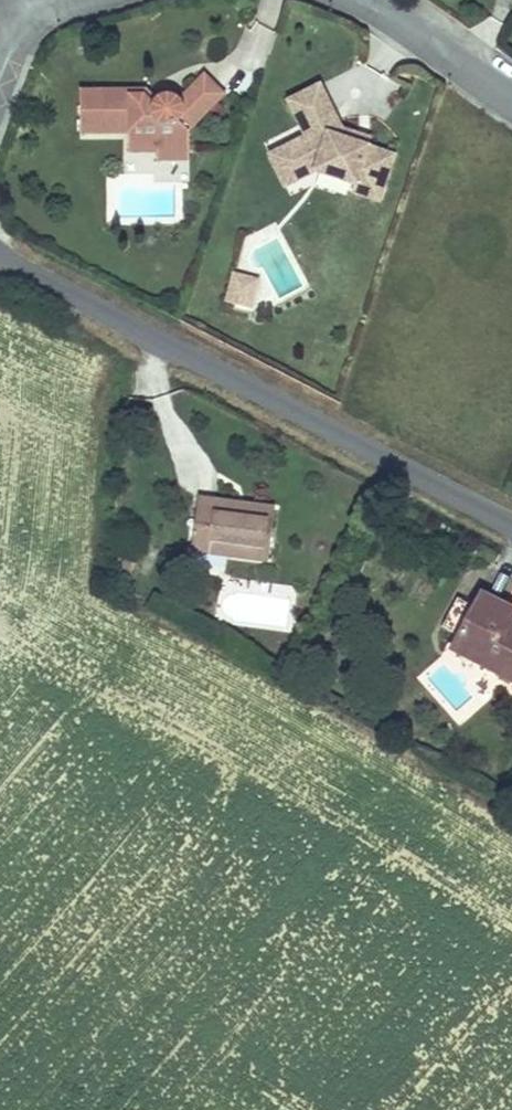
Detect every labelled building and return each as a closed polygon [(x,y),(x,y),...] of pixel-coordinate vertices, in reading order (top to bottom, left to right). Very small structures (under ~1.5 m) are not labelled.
[(131,89),(80,90),(80,134),(129,134),(129,154),(157,154),(157,145),(190,144),(190,132),(226,94),(204,73),(179,99),(176,97),(172,96),(168,95),(164,95),(160,97),(156,99),(153,103),(144,95),(131,95),(131,89)] [(319,86),(288,102),(305,137),(269,156),(285,187),(315,173),(354,186),(356,179),(383,188),(394,156),(368,146),(344,139),(347,131),(341,129),(319,86)] [(146,90),(131,89),(131,95),(144,95),(153,103),(156,99),(146,90)] [(370,139),(347,131),(344,139),(368,146),(370,139)] [(190,144),(157,145),(157,154),(158,161),(190,162),(190,144)] [(354,186),(352,192),(379,201),(383,188),(356,179),(354,186)] [(244,277),(234,275),(228,302),(249,307),(252,295),(241,293),(244,277)] [(256,281),(244,277),(241,293),(252,295),(256,281)] [(274,509),(250,506),(249,511),(216,507),(216,502),(217,499),(198,497),(191,550),(268,559),(274,509)] [(249,511),(250,506),(216,502),(216,507),(249,511)] [(475,607),(465,626),(448,617),(442,628),(460,637),(453,651),(511,682),(511,623),(508,621),(511,614),(511,611),(481,595),(475,607)] [(465,626),(475,607),(457,598),(448,617),(465,626)]
